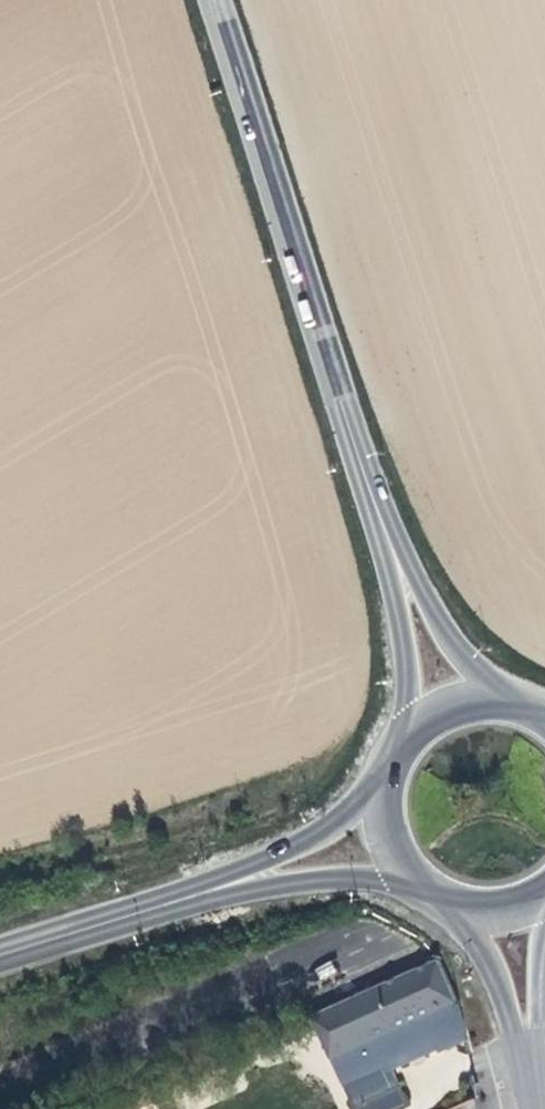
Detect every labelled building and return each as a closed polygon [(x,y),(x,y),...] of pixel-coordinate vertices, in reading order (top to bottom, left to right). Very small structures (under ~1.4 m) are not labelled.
[(463,998),(441,958),(318,1012),(361,1108),(388,1108),(412,1098),(397,1068),(472,1038),(463,998)]
